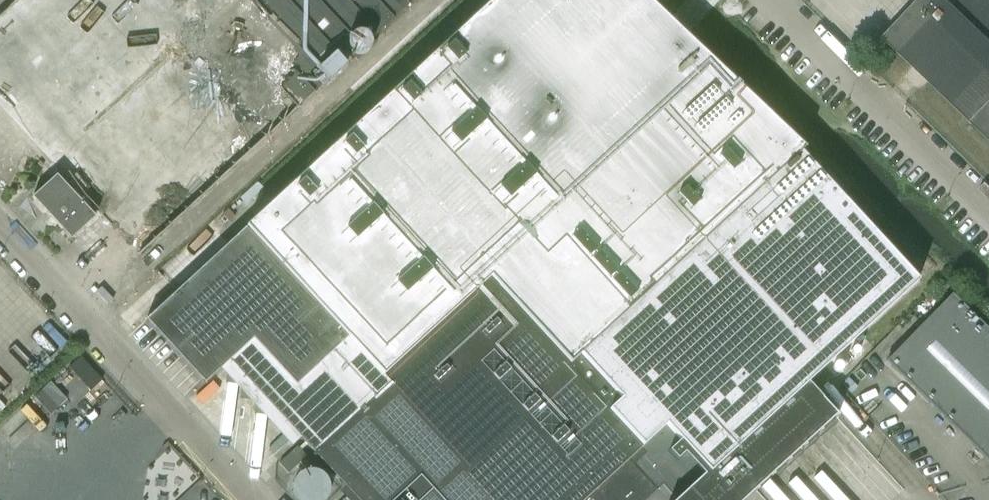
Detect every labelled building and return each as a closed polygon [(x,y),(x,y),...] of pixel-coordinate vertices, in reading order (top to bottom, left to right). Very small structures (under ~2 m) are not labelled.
[(0,17),(0,105),(64,174),(60,178),(58,175),(32,197),(72,239),(96,217),(93,214),(97,210),(139,255),(321,87),(309,74),(317,67),(328,79),(346,63),(347,65),(356,58),(358,60),(376,42),(372,39),(374,37),(414,0),(18,0),(0,17)] [(146,320),(205,384),(230,361),(359,499),(646,499),(654,492),(663,484),(677,499),(747,499),(838,416),(808,383),(918,282),(797,150),(801,144),(646,0),(493,0),(146,320)] [(884,39),(988,140),(988,0),(921,0),(884,39)] [(887,361),(988,462),(988,330),(953,294),(887,361)] [(42,390),(35,398),(51,415),(58,408),(42,390)]
